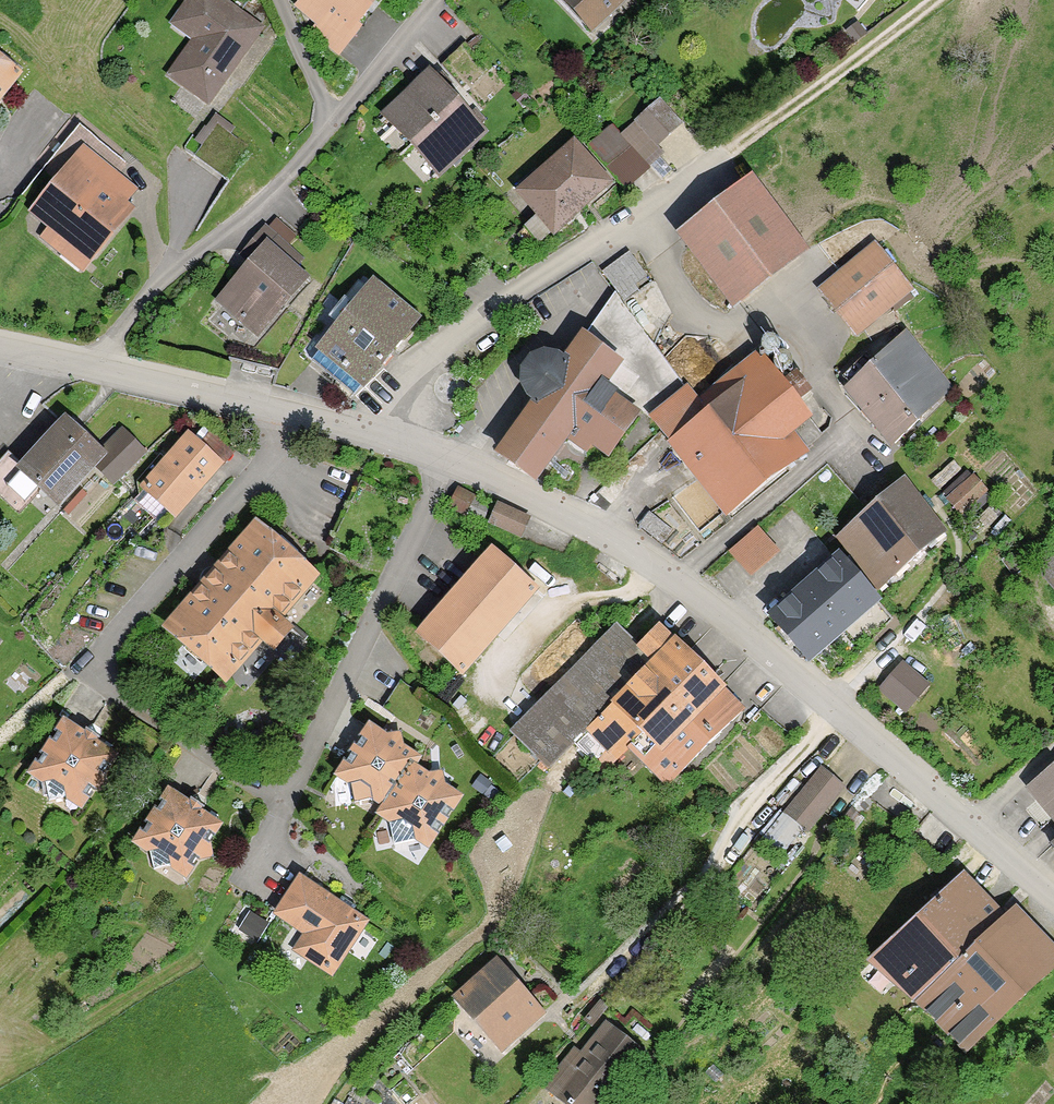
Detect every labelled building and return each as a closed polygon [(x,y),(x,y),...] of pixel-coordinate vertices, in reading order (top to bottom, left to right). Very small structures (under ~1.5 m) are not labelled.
[(225,0),(185,0),(167,25),(190,41),(165,77),(211,109),(267,30),(225,0)] [(293,2),(315,21),(308,29),(339,56),(388,0),(295,0),(293,2)] [(595,35),(633,0),(562,0),(595,35)] [(22,76),(0,56),(0,100),(22,76)] [(428,71),(384,113),(443,176),(488,135),(428,71)] [(612,127),(593,142),(611,164),(628,148),(651,168),(666,154),(661,148),(689,119),(662,92),(633,121),(637,125),(622,138),(612,127)] [(575,140),(517,190),(557,236),(615,186),(575,140)] [(72,160),(29,212),(49,228),(40,239),(83,276),(135,213),(119,199),(129,186),(98,161),(88,173),(72,160)] [(810,249),(753,172),(675,228),(733,306),(810,249)] [(216,297),(261,339),(314,283),(300,270),(308,261),(292,246),(301,237),(279,216),(236,262),(242,269),(216,297)] [(877,243),(819,290),(860,340),(917,293),(877,243)] [(424,319),(374,277),(316,347),(365,388),(424,319)] [(530,399),(494,448),(537,480),(566,441),(588,457),(595,447),(610,457),(644,410),(608,383),(624,361),(581,330),(563,354),(556,350),(542,349),(528,353),(520,365),(518,380),(525,395),(530,399)] [(955,396),(908,334),(843,384),(891,445),(955,396)] [(666,445),(729,520),(804,457),(788,438),(814,417),(758,350),(701,397),(689,384),(649,417),(670,441),(666,445)] [(62,416),(14,468),(60,509),(95,470),(117,490),(150,454),(120,427),(99,450),(62,416)] [(176,518),(224,465),(187,432),(140,486),(176,518)] [(835,536),(885,594),(951,537),(900,480),(835,536)] [(319,576),(254,519),(162,626),(227,682),(261,643),(276,656),(297,632),(282,619),(319,576)] [(731,553),(753,578),(781,554),(759,529),(731,553)] [(470,566),(414,634),(462,676),(515,618),(540,590),(492,546),(470,566)] [(1036,564),(1053,585),(1053,549),(1036,564)] [(882,601),(838,551),(766,615),(810,665),(882,601)] [(622,743),(632,753),(668,789),(748,711),(724,687),(701,663),(674,636),(659,621),(635,646),(616,625),(510,735),(547,771),(586,734),(609,755),(622,743)] [(929,686),(899,660),(878,692),(908,714),(929,686)] [(61,795),(79,810),(92,792),(105,790),(103,776),(117,757),(61,716),(22,768),(42,783),(45,799),(61,795)] [(416,841),(431,849),(465,798),(446,785),(443,772),(430,775),(417,766),(423,759),(405,747),(402,732),(387,735),(368,723),(332,777),(351,790),(354,804),(371,801),(381,807),(374,817),(388,827),(392,846),(416,841)] [(1029,787),(1053,818),(1053,766),(1029,787)] [(851,792),(822,768),(766,835),(787,853),(804,832),(812,839),(851,792)] [(169,864),(187,879),(200,861),(214,859),(212,845),(226,826),(169,785),(130,837),(151,852),(153,868),(169,864)] [(965,873),(875,960),(968,1057),(1053,975),(1053,942),(1016,902),(1004,913),(965,873)] [(369,923),(299,875),(272,915),(304,936),(293,952),(332,978),(369,923)] [(496,958),(453,994),(502,1054),(545,1018),(496,958)] [(543,1087),(564,1103),(625,1103),(636,1090),(627,1082),(649,1056),(608,1024),(587,1050),(579,1043),(543,1087)]
